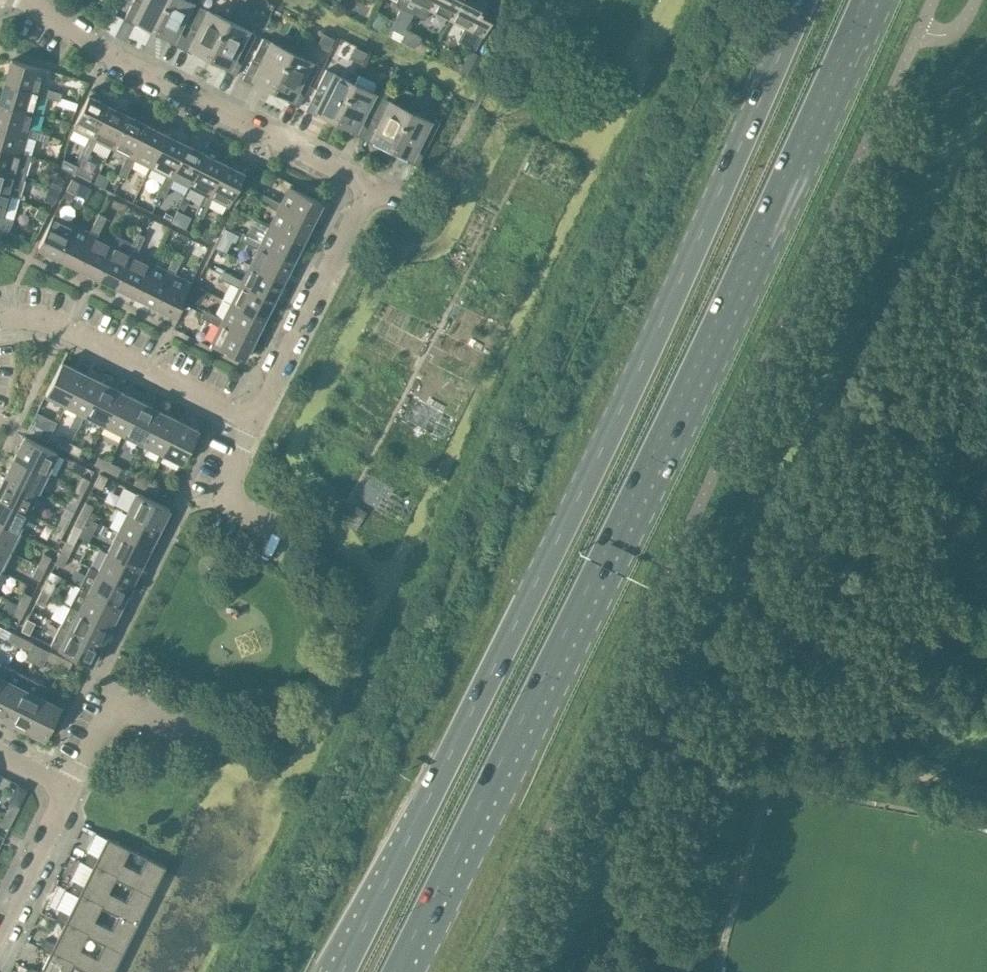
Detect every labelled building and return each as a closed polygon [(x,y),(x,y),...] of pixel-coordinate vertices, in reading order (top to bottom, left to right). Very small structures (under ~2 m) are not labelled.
[(168,0),(133,0),(124,19),(135,24),(138,18),(155,26),(168,0)] [(190,25),(182,21),(191,1),(189,0),(168,0),(155,26),(171,34),(168,41),(180,47),(190,25)] [(395,0),(397,5),(400,6),(390,26),(403,33),(413,13),(419,0),(395,0)] [(450,19),(459,0),(419,0),(413,13),(425,19),(430,8),(450,19)] [(476,48),(496,8),(485,3),(486,0),(459,0),(450,19),(465,26),(462,32),(468,34),(464,42),(476,48)] [(211,54),(228,20),(200,6),(190,25),(180,47),(191,52),(194,46),(211,54)] [(224,69),(235,74),(256,33),(228,20),(211,54),(227,62),(224,69)] [(274,85),(291,51),(263,37),(243,78),(254,84),(257,77),(274,85)] [(287,100),(298,106),(319,65),(291,51),(274,85),(290,94),(287,100)] [(11,58),(5,80),(40,90),(38,94),(49,97),(51,89),(41,86),(46,68),(11,58)] [(320,109),(337,117),(354,82),(326,69),(306,109),(317,115),(320,109)] [(361,137),(382,96),(372,91),(375,84),(374,81),(358,73),(354,82),(337,117),(353,125),(350,131),(361,137)] [(0,97),(0,101),(34,110),(38,94),(40,90),(5,80),(0,97)] [(51,89),(49,97),(59,100),(62,92),(51,89)] [(93,137),(109,105),(89,95),(73,127),(89,135),(93,137)] [(376,137),(392,145),(410,110),(382,96),(361,137),(373,143),(376,137)] [(28,131),(26,135),(37,138),(39,130),(29,127),(34,110),(0,101),(0,123),(28,131)] [(112,146),(128,114),(109,105),(93,137),(89,135),(84,144),(91,148),(96,138),(112,146)] [(406,159),(417,165),(439,121),(436,119),(435,123),(410,110),(392,145),(409,153),(406,159)] [(132,156),(148,124),(128,114),(112,146),(127,154),(132,156)] [(22,152),(26,135),(28,131),(0,123),(0,146),(22,152)] [(151,166),(167,134),(148,124),(132,156),(127,154),(123,164),(130,167),(135,158),(151,166)] [(39,130),(37,138),(47,141),(49,133),(39,130)] [(170,175),(186,143),(167,134),(151,166),(166,173),(170,175)] [(174,177),(190,185),(206,153),(186,143),(170,175),(166,173),(161,183),(169,187),(174,177)] [(87,158),(91,148),(84,144),(79,154),(87,158)] [(25,175),(31,155),(22,152),(0,146),(0,168),(25,175)] [(190,185),(205,193),(208,194),(224,162),(206,153),(190,185)] [(200,202),(208,206),(212,196),(229,204),(245,172),(224,162),(208,194),(205,193),(200,202)] [(125,177),(130,167),(123,164),(118,173),(125,177)] [(10,193),(19,196),(25,175),(0,168),(0,191),(10,193)] [(67,188),(74,192),(79,182),(72,178),(67,188)] [(164,196),(169,187),(161,183),(156,193),(164,196)] [(279,206),(312,222),(322,202),(289,186),(281,202),(279,206)] [(3,215),(4,215),(10,193),(0,191),(0,214),(3,215)] [(258,200),(268,205),(272,197),(262,192),(258,200)] [(270,225),(302,241),(312,222),(279,206),(281,202),(272,197),(268,205),(278,210),(270,225)] [(195,212),(203,216),(208,206),(200,202),(195,212)] [(34,214),(44,219),(48,212),(38,207),(34,214)] [(94,222),(102,226),(106,216),(99,212),(94,222)] [(7,230),(12,219),(4,215),(3,215),(0,214),(0,227),(7,230)] [(38,246),(58,256),(74,224),(54,214),(38,246)] [(58,256),(77,266),(93,233),(97,235),(102,226),(94,222),(89,231),(74,224),(58,256)] [(260,244),(292,260),(302,241),(270,225),(262,241),(260,244)] [(133,241),(140,245),(145,235),(138,231),(133,241)] [(239,239),(249,243),(252,236),(243,231),(239,239)] [(77,266),(96,275),(112,243),(97,235),(93,233),(77,266)] [(251,264),(283,280),(292,260),(260,244),(262,241),(252,236),(249,243),(258,248),(251,264)] [(96,275),(116,285),(132,253),(135,254),(140,245),(133,241),(128,251),(112,243),(96,275)] [(171,260),(179,264),(184,254),(176,251),(171,260)] [(116,285),(135,294),(151,262),(135,254),(132,253),(116,285)] [(135,294),(154,304),(170,272),(174,274),(179,264),(171,260),(167,270),(151,262),(135,294)] [(241,283),(273,299),(283,280),(251,264),(243,279),(241,283)] [(220,277),(229,282),(233,275),(223,270),(220,277)] [(154,304),(174,314),(190,282),(174,274),(170,272),(154,304)] [(231,302),(263,319),(273,299),(241,283),(243,279),(233,275),(229,282),(239,287),(231,302)] [(222,322),(254,338),(263,319),(231,302),(223,318),(222,322)] [(200,316),(210,321),(214,313),(204,308),(200,316)] [(212,342),(244,358),(254,338),(222,322),(223,318),(214,313),(210,321),(220,325),(212,342)] [(66,403),(82,371),(62,361),(45,393),(66,403)] [(77,429),(85,413),(101,381),(82,371),(66,403),(78,410),(70,426),(77,429)] [(85,413),(105,423),(121,391),(101,381),(85,413)] [(105,423),(124,432),(140,400),(121,391),(105,423)] [(124,432),(143,442),(159,410),(140,400),(124,432)] [(143,442),(163,452),(179,419),(159,410),(143,442)] [(163,452),(183,462),(199,430),(179,419),(163,452)] [(27,430),(39,436),(43,428),(31,422),(27,430)] [(14,456),(47,472),(57,451),(25,435),(14,456)] [(56,444),(67,450),(71,442),(59,436),(56,444)] [(67,450),(78,455),(82,447),(71,442),(67,450)] [(5,475),(37,491),(47,472),(14,456),(5,475)] [(94,463),(106,469),(110,461),(98,456),(94,463)] [(106,469),(117,475),(121,467),(110,461),(106,469)] [(94,484),(102,488),(107,477),(100,473),(94,484)] [(27,510),(37,491),(5,475),(0,485),(0,497),(27,510)] [(76,487),(84,491),(90,479),(82,475),(76,487)] [(133,483),(145,488),(148,481),(137,475),(133,483)] [(145,488),(156,494),(160,486),(148,481),(145,488)] [(71,498),(78,502),(84,491),(76,487),(71,498)] [(127,512),(159,528),(169,507),(137,491),(127,512)] [(18,530),(27,510),(0,497),(0,521),(18,530)] [(80,512),(88,516),(93,505),(85,501),(80,512)] [(74,523),(82,527),(88,516),(80,512),(74,523)] [(117,531),(149,547),(159,528),(127,512),(117,531)] [(57,525),(65,529),(70,518),(62,514),(57,525)] [(8,549),(18,530),(0,521),(0,545),(8,549)] [(51,536),(59,540),(65,529),(57,525),(51,536)] [(108,550),(140,566),(149,547),(117,531),(108,550)] [(60,551),(68,555),(74,544),(66,540),(60,551)] [(8,549),(0,545),(0,565),(8,549)] [(98,570),(130,586),(140,566),(108,550),(98,570)] [(55,562),(63,566),(68,555),(60,551),(55,562)] [(38,564),(45,568),(51,557),(43,553),(38,564)] [(32,575),(40,579),(45,568),(38,564),(32,575)] [(80,585),(121,605),(130,586),(98,570),(89,565),(80,585)] [(41,590),(49,594),(55,582),(47,578),(41,590)] [(70,604),(111,624),(121,605),(80,585),(70,604)] [(36,601),(43,605),(49,594),(41,590),(36,601)] [(18,602),(26,606),(32,595),(24,591),(18,602)] [(13,614),(21,618),(26,606),(18,602),(13,614)] [(60,623),(101,644),(111,624),(70,604),(60,623)] [(21,629),(29,633),(35,622),(27,618),(21,629)] [(50,644),(91,664),(101,644),(60,623),(50,644)] [(7,639),(18,644),(22,637),(11,631),(7,639)] [(18,644),(29,650),(33,642),(22,637),(18,644)] [(46,658),(57,664),(61,656),(49,650),(46,658)] [(57,664),(68,669),(72,661),(61,656),(57,664)] [(5,718),(27,675),(7,666),(0,681),(0,716),(5,718)] [(25,728),(41,696),(46,685),(27,675),(5,718),(25,728)] [(25,728),(45,738),(61,706),(41,696),(25,728)] [(6,813),(14,817),(19,806),(11,802),(6,813)] [(0,824),(8,828),(14,817),(6,813),(0,824)] [(93,865),(117,877),(132,884),(152,894),(167,865),(147,855),(140,870),(124,862),(131,847),(107,835),(98,855),(93,865)] [(84,860),(93,865),(98,855),(89,851),(84,860)] [(79,893),(102,905),(118,913),(138,923),(152,894),(132,884),(125,899),(109,891),(117,877),(93,865),(83,884),(79,893)] [(70,889),(79,893),(83,884),(74,879),(70,889)] [(104,942),(123,952),(138,923),(118,913),(111,928),(95,920),(102,905),(79,893),(69,913),(65,922),(88,934),(104,942)] [(56,918),(65,922),(69,913),(60,908),(56,918)] [(92,971),(113,971),(123,952),(104,942),(97,957),(81,949),(88,934),(65,922),(55,941),(50,951),(74,963),(90,971),(92,971)] [(41,946),(50,951),(55,941),(46,937),(41,946)] [(74,963),(50,951),(41,970),(40,971),(69,971),(74,963)]
